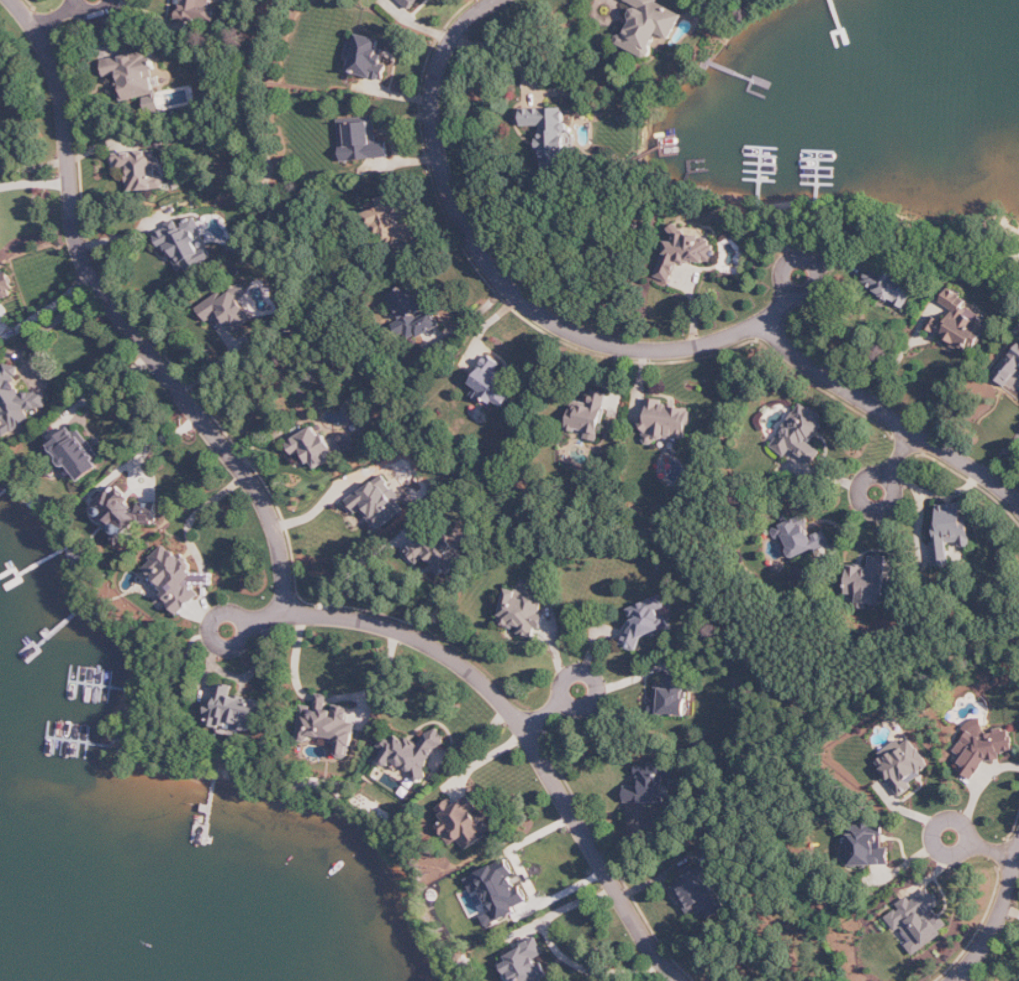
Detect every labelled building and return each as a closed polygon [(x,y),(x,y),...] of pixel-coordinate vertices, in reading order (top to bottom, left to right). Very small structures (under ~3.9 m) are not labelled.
[(411,10),(420,0),(400,0),(411,10)] [(660,3),(661,0),(626,0),(638,6),(619,44),(649,58),(661,34),(672,40),(684,14),(660,3)] [(351,74),(387,80),(389,64),(384,63),(386,55),(379,54),(382,39),(358,35),(351,74)] [(122,101),(155,95),(151,71),(156,70),(153,50),(103,60),(106,77),(117,75),(122,101)] [(522,109),(522,126),(542,126),(542,139),(537,139),(537,150),(543,150),(543,168),(572,168),(572,133),(567,133),(567,108),(522,109)] [(342,161),(390,158),(389,141),(378,142),(376,117),(340,119),(342,161)] [(116,154),(117,171),(129,170),(131,191),(167,188),(166,176),(159,177),(158,167),(163,166),(162,157),(157,157),(156,150),(116,154)] [(156,236),(164,251),(168,249),(181,274),(213,258),(207,247),(202,249),(195,234),(203,230),(196,216),(156,236)] [(656,278),(672,282),(677,263),(714,262),(715,258),(715,241),(673,224),(671,232),(671,241),(667,241),(667,243),(656,278)] [(904,309),(916,290),(875,264),(863,283),(904,309)] [(17,293),(10,272),(0,276),(0,291),(2,296),(0,297),(0,298),(17,293)] [(388,297),(409,341),(441,326),(433,309),(428,312),(415,284),(388,297)] [(223,292),(198,307),(208,322),(222,313),(234,332),(253,320),(235,290),(225,296),(223,292)] [(930,330),(974,353),(993,317),(946,293),(941,303),(955,310),(945,329),(934,323),(930,330)] [(994,377),(1007,387),(1018,372),(1018,344),(994,377)] [(473,396),(491,407),(494,401),(506,408),(518,388),(496,374),(502,364),(489,356),(472,384),(478,388),(473,396)] [(31,421),(30,409),(48,408),(47,392),(23,394),(20,389),(18,365),(7,366),(0,371),(0,403),(2,406),(0,406),(0,429),(6,438),(31,421)] [(569,429),(588,433),(587,439),(600,441),(609,394),(594,391),(590,407),(574,404),(569,429)] [(689,441),(691,407),(664,406),(664,399),(647,398),(645,439),(689,441)] [(772,446),(790,460),(785,466),(804,480),(823,452),(811,443),(828,420),(804,402),(772,446)] [(79,482),(106,462),(78,424),(52,444),(79,482)] [(326,435),(321,437),(315,427),(288,443),(297,457),(305,452),(316,470),(339,457),(326,435)] [(406,511),(400,502),(402,500),(385,475),(348,500),(357,514),(364,510),(377,531),(406,511)] [(96,504),(116,524),(118,521),(129,532),(141,520),(149,528),(160,517),(153,511),(148,516),(116,484),(96,504)] [(935,567),(951,565),(949,543),(961,542),(962,546),(972,545),(971,529),(965,529),(963,503),(938,505),(940,520),(935,520),(937,542),(933,542),(935,567)] [(449,538),(438,547),(426,534),(407,552),(419,565),(426,558),(444,577),(466,557),(449,538)] [(204,595),(200,591),(214,580),(210,575),(206,578),(201,572),(195,576),(170,545),(143,566),(181,613),(204,595)] [(847,594),(859,595),(858,608),(868,608),(868,604),(884,605),(888,557),(871,556),(871,567),(850,566),(847,594)] [(500,624),(521,628),(519,635),(536,638),(538,629),(542,629),(547,599),(519,594),(520,591),(507,589),(500,624)] [(671,627),(667,617),(662,618),(659,610),(669,606),(664,595),(627,609),(636,633),(622,638),(627,650),(641,645),(639,639),(671,627)] [(689,675),(668,674),(667,688),(662,688),(660,715),(687,716),(689,675)] [(263,701),(233,696),(235,687),(219,684),(215,709),(210,708),(207,726),(218,728),(217,733),(241,737),(242,729),(258,732),(263,701)] [(339,741),(338,757),(353,758),(356,723),(350,722),(351,708),(328,706),(329,695),(318,694),(317,707),(302,706),(300,737),(339,741)] [(986,762),(1003,760),(1002,752),(1015,751),(1012,730),(1004,731),(998,727),(994,733),(985,734),(984,724),(973,725),(956,752),(959,754),(961,769),(960,771),(974,780),(986,762)] [(448,736),(433,728),(420,749),(397,735),(381,763),(390,768),(393,763),(422,780),(448,736)] [(877,760),(901,797),(915,788),(910,782),(932,768),(914,740),(888,757),(887,754),(877,760)] [(671,803),(671,763),(637,763),(637,786),(627,786),(626,803),(671,803)] [(492,833),(477,811),(480,809),(470,795),(456,805),(451,799),(438,809),(447,821),(438,827),(452,846),(460,840),(468,851),(492,833)] [(852,866),(891,866),(890,848),(884,848),(884,826),(859,826),(859,831),(851,831),(852,866)] [(466,878),(474,894),(483,890),(491,908),(494,907),(500,921),(519,913),(516,907),(526,903),(508,860),(466,878)] [(691,918),(706,910),(710,919),(728,910),(713,881),(724,875),(717,861),(673,883),(691,918)] [(914,955),(952,928),(939,910),(945,906),(931,887),(913,900),(910,896),(898,905),(900,908),(887,917),(898,932),(902,929),(912,943),(908,945),(914,955)] [(545,980),(549,978),(539,958),(546,954),(539,940),(498,960),(508,980),(545,980)]
